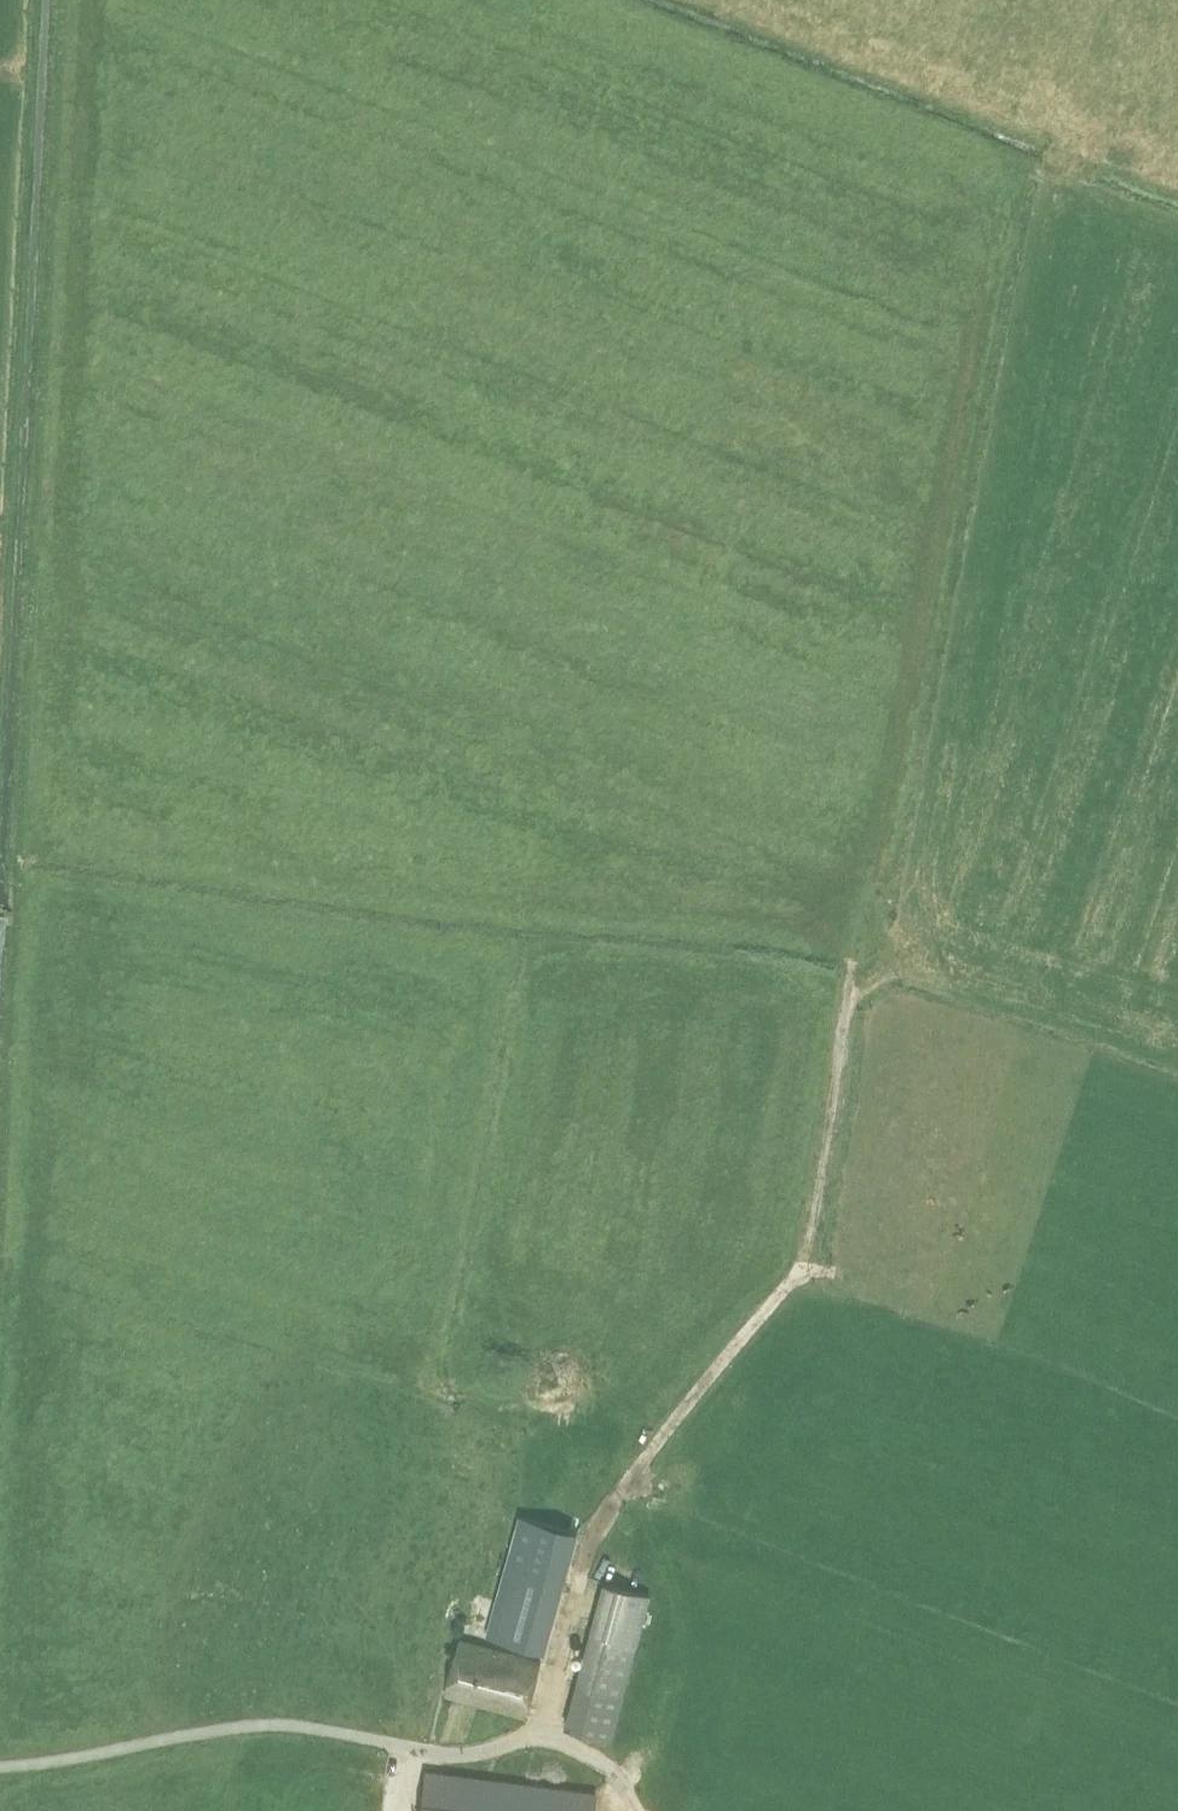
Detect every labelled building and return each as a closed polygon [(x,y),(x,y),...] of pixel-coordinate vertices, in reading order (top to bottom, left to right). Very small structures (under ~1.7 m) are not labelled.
[(578,1531),(518,1515),(484,1636),(543,1654),(578,1531)] [(597,1609),(577,1681),(578,1681),(566,1726),(610,1738),(623,1693),(651,1595),(630,1590),(604,1583),(597,1609)] [(445,1693),(524,1715),(539,1662),(460,1640),(445,1693)] [(594,1793),(424,1771),(419,1810),(592,1810),(594,1793)]
